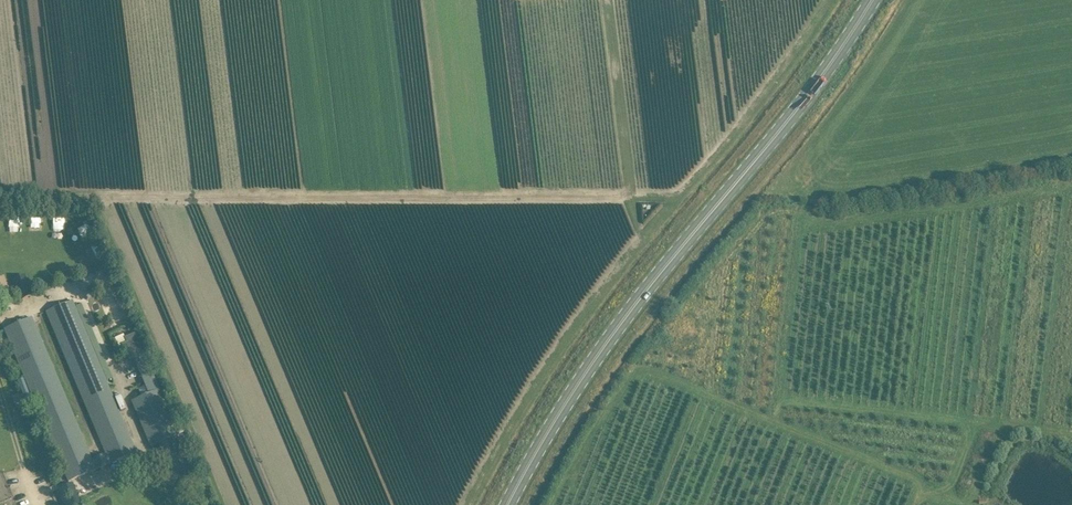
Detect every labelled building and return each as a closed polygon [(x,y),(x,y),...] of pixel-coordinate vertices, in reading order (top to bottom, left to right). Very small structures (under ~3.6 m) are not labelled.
[(51,228),(63,228),(64,218),(51,217),(51,228)] [(5,228),(17,228),(17,218),(6,218),(5,228)] [(40,228),(40,218),(29,218),(29,228),(40,228)] [(14,277),(17,297),(28,295),(25,275),(14,277)] [(72,301),(45,312),(104,450),(105,453),(110,464),(137,453),(106,381),(111,379),(100,352),(95,354),(72,301)] [(31,318),(4,329),(68,482),(95,470),(91,459),(89,456),(31,318)] [(178,436),(143,354),(134,334),(131,336),(125,338),(126,343),(122,345),(128,360),(133,358),(148,395),(132,402),(151,447),(178,436)] [(22,378),(17,380),(26,403),(31,401),(22,378)] [(61,487),(69,504),(71,504),(79,501),(78,497),(72,484),(72,483),(69,484),(61,487)]
